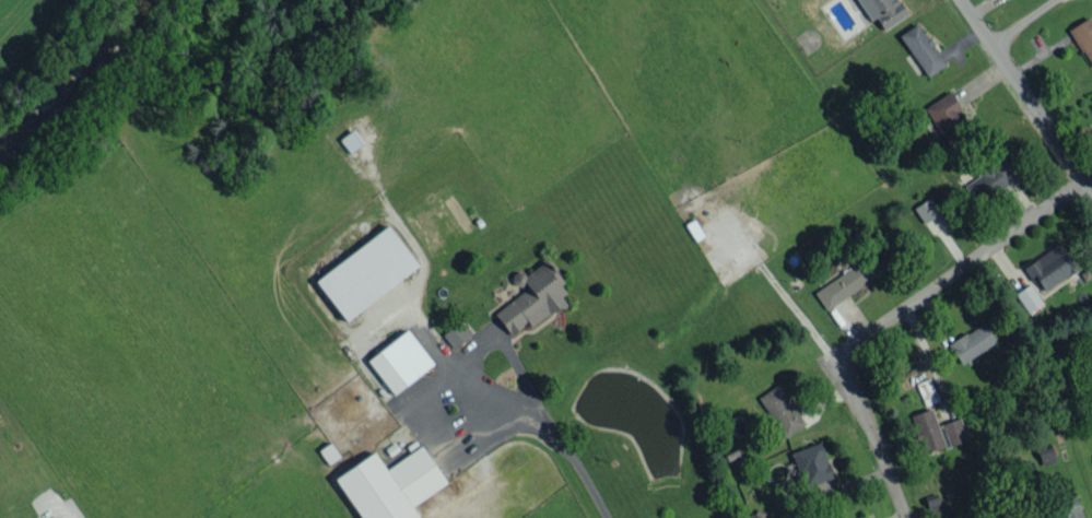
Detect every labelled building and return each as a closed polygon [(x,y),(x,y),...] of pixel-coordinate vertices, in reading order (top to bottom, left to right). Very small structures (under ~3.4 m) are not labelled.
[(898,0),(858,0),(871,21),(876,18),(882,29),(907,14),(898,0)] [(1089,16),(1068,29),(1090,66),(1091,65),(1091,22),(1089,16)] [(944,64),(917,22),(899,34),(926,76),(944,64)] [(924,107),(948,146),(971,132),(946,93),(924,107)] [(363,142),(352,128),(339,139),(349,152),(363,142)] [(977,205),(1015,179),(1001,157),(978,172),(979,174),(963,185),(977,205)] [(940,213),(930,196),(913,207),(923,223),(940,213)] [(418,266),(388,225),(314,279),(344,320),(418,266)] [(1073,273),(1059,245),(1022,264),(1032,283),(1038,280),(1042,289),(1073,273)] [(813,290),(825,309),(882,273),(870,254),(813,290)] [(494,312),(510,334),(527,322),(530,327),(565,302),(560,295),(567,291),(545,260),(524,274),(520,269),(514,273),(526,289),(494,312)] [(1042,302),(1029,283),(1014,293),(1028,312),(1042,302)] [(453,348),(471,334),(460,320),(441,334),(453,348)] [(961,364),(995,340),(982,321),(948,344),(961,364)] [(367,359),(393,394),(433,364),(407,329),(367,359)] [(757,397),(785,437),(805,422),(777,383),(757,397)] [(924,453),(944,445),(930,407),(910,415),(924,453)] [(941,424),(950,446),(968,439),(959,417),(941,424)] [(339,456),(330,442),(318,449),(328,464),(339,456)] [(801,487),(830,479),(821,442),(792,450),(801,487)] [(411,505),(446,483),(422,445),(384,469),(374,452),(335,477),(361,517),(419,517),(411,505)] [(1036,449),(1040,465),(1056,462),(1052,445),(1036,449)] [(1073,491),(1043,503),(1049,517),(1083,517),(1073,491)]
